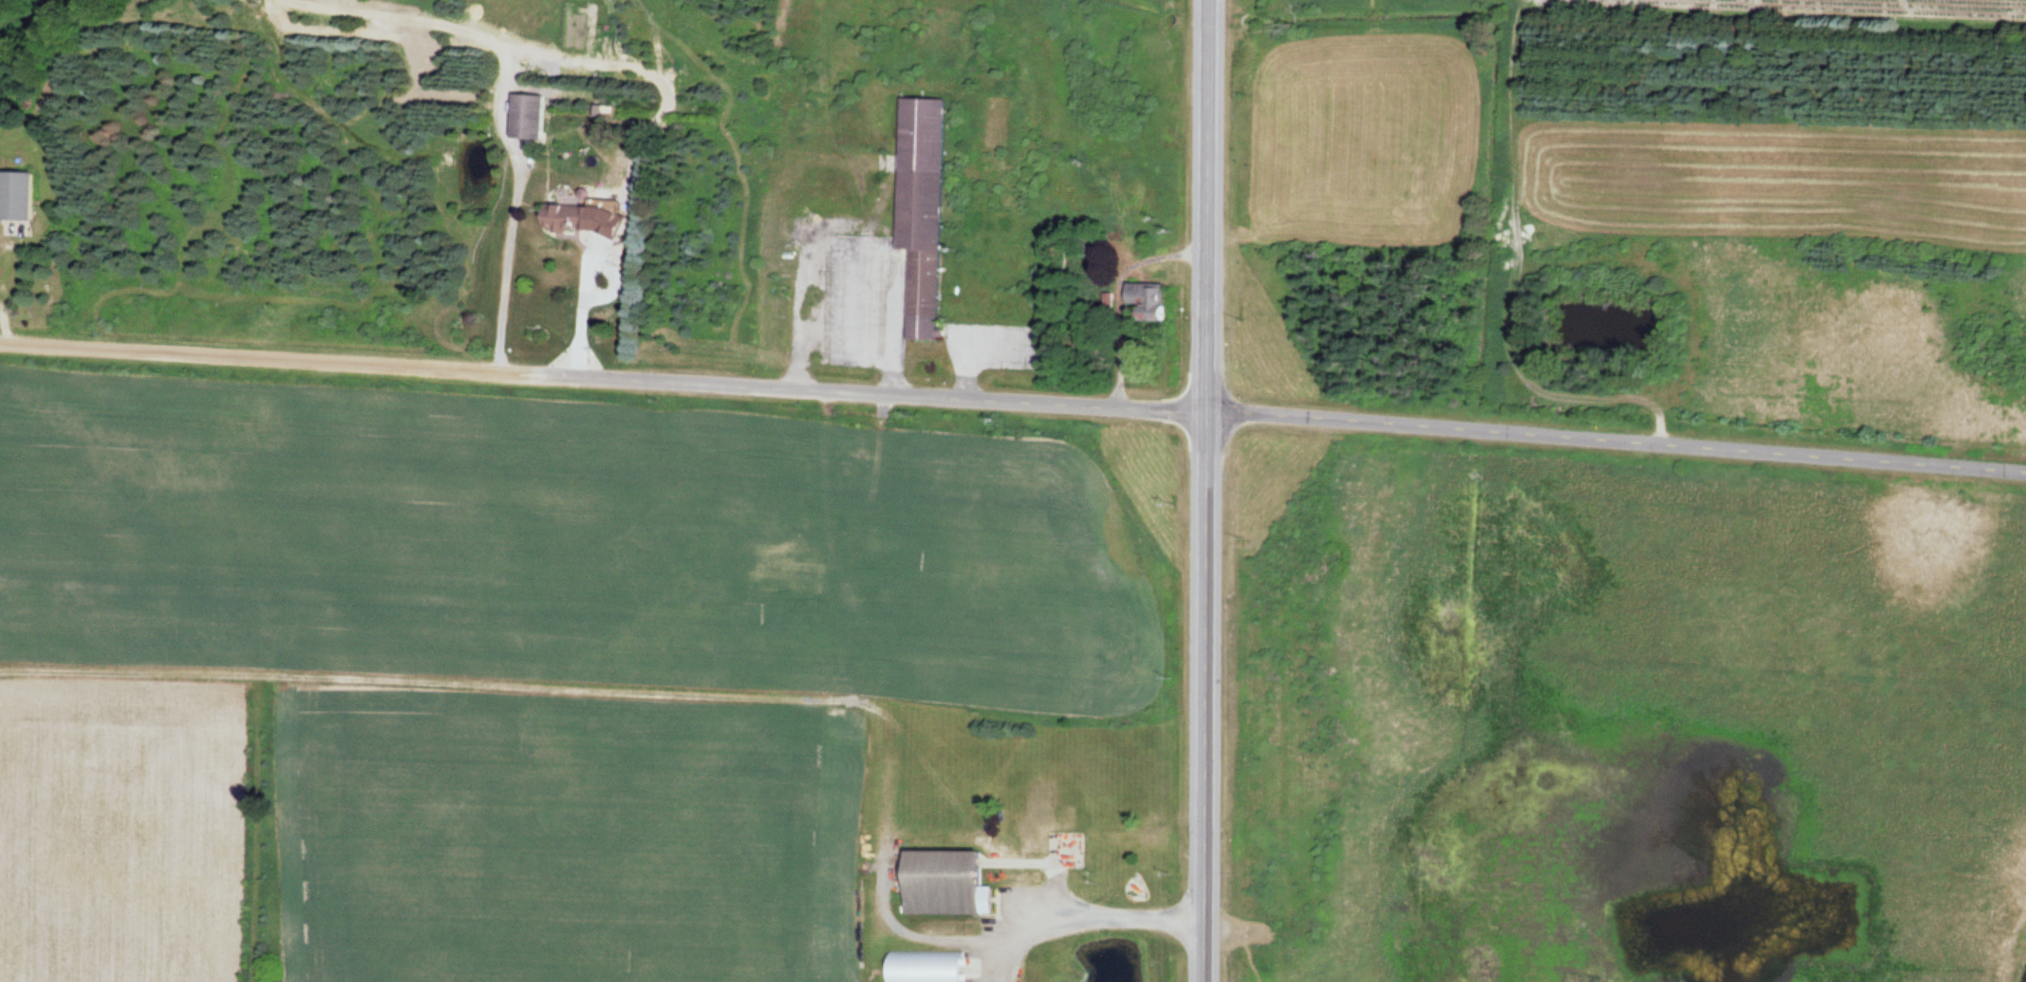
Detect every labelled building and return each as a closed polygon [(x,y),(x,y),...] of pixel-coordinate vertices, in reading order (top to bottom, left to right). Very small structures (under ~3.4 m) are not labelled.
[(542,95),(512,94),(510,139),(541,139),(542,95)] [(943,100),(899,99),(895,249),(909,250),(908,303),(937,304),(943,100)] [(33,220),(33,173),(0,173),(0,220),(33,220)] [(542,230),(595,232),(596,207),(543,205),(542,230)] [(1134,305),(1134,323),(1164,323),(1164,284),(1125,284),(1125,305),(1134,305)] [(902,914),(989,914),(989,886),(978,886),(978,851),(902,851),(902,914)] [(885,981),(961,981),(961,952),(885,951),(885,981)]
